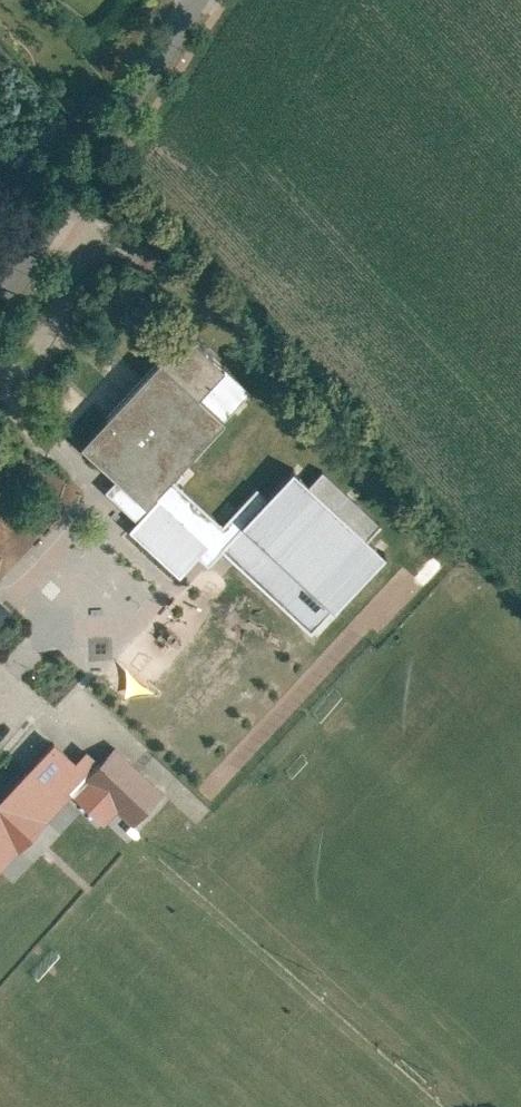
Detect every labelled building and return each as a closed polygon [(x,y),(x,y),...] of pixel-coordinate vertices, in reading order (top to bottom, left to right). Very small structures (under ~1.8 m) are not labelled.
[(177,322),(71,435),(137,497),(216,412),(191,389),(218,360),(177,322)] [(291,467),(217,546),(306,629),(380,549),(291,467)] [(151,495),(123,526),(171,571),(199,540),(151,495)] [(0,601),(0,619),(9,608),(0,601)] [(165,785),(119,742),(90,773),(136,816),(165,785)] [(83,778),(46,743),(0,792),(0,867),(83,778)]
